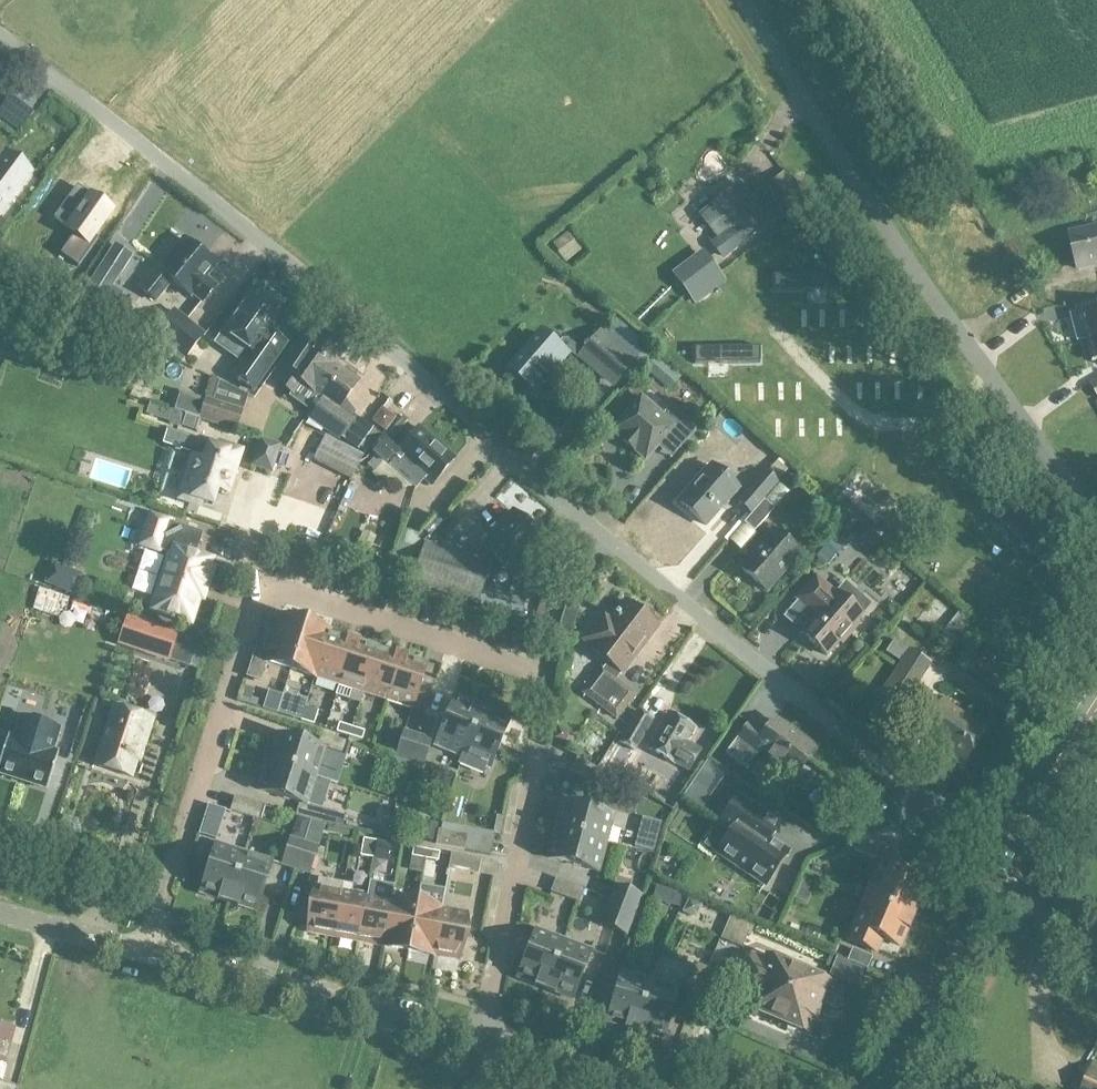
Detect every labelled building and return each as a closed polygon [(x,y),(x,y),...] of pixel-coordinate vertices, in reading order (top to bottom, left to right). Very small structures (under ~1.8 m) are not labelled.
[(30,173),(4,153),(0,159),(0,214),(30,173)] [(772,182),(774,185),(789,204),(801,195),(784,173),(772,182)] [(739,184),(697,216),(716,240),(710,244),(722,260),(770,224),(752,201),(739,184)] [(774,185),(752,201),(770,224),(772,226),(793,210),(789,204),(774,185)] [(97,201),(77,187),(56,217),(55,216),(54,218),(75,233),(60,254),(78,267),(98,238),(93,235),(110,210),(99,202),(99,201),(97,200),(97,201)] [(1071,235),(1080,270),(1096,266),(1096,228),(1071,235)] [(183,240),(162,267),(157,263),(136,289),(156,304),(173,282),(190,296),(192,294),(202,302),(214,287),(204,279),(215,266),(183,240)] [(82,292),(109,310),(120,293),(110,286),(131,255),(114,244),(82,292)] [(692,301),(720,280),(698,252),(670,273),(692,301)] [(772,272),(772,293),(840,292),(839,271),(772,272)] [(224,333),(245,348),(242,353),(247,357),(233,377),(253,391),(286,344),(270,333),(281,317),(276,313),(279,309),(260,296),(257,300),(252,296),(241,312),(239,311),(224,333)] [(1087,339),(1087,338),(1096,336),(1096,304),(1076,310),(1077,316),(1073,317),(1080,341),(1087,339)] [(205,335),(174,309),(153,334),(184,360),(205,335)] [(617,320),(605,335),(632,358),(645,343),(617,320)] [(601,332),(581,356),(615,385),(635,361),(632,358),(605,335),(601,332)] [(315,392),(333,367),(343,352),(315,333),(280,383),(309,404),(316,393),(315,392)] [(1087,338),(1087,339),(1093,362),(1096,361),(1096,336),(1087,338)] [(548,343),(517,379),(539,398),(570,361),(548,343)] [(692,347),(692,366),(759,365),(759,346),(692,347)] [(683,374),(659,353),(645,370),(669,391),(683,374)] [(315,392),(316,393),(324,399),(310,418),(339,439),(340,438),(358,450),(374,429),(354,415),(352,418),(339,409),(358,383),(355,380),(356,375),(347,369),(342,371),(340,370),(339,371),(333,367),(315,392)] [(242,410),(212,400),(220,382),(212,379),(197,418),(199,419),(236,431),(242,410)] [(139,404),(188,414),(194,386),(167,381),(164,395),(141,391),(139,404)] [(641,399),(613,433),(623,442),(636,453),(647,462),(664,441),(678,452),(696,430),(678,415),(671,424),(641,399)] [(372,451),(387,465),(416,489),(424,480),(431,486),(455,458),(419,427),(399,450),(384,437),(372,451)] [(206,455),(196,452),(200,441),(167,431),(162,446),(174,450),(173,452),(180,454),(181,452),(190,455),(189,459),(192,460),(179,499),(200,506),(202,502),(211,506),(216,491),(226,494),(240,454),(219,447),(218,451),(208,448),(206,455)] [(363,454),(324,435),(312,460),(350,480),(363,454)] [(251,467),(273,474),(282,446),(260,439),(251,467)] [(738,489),(711,465),(679,502),(706,525),(738,489)] [(736,503),(750,516),(775,486),(782,478),(771,468),(766,473),(765,472),(736,503)] [(775,486),(750,516),(751,517),(744,524),(754,533),(786,496),(775,486)] [(156,595),(151,610),(173,617),(175,620),(184,623),(187,622),(190,622),(202,586),(205,588),(212,569),(208,568),(211,560),(193,554),(200,534),(168,523),(169,521),(150,514),(139,545),(159,552),(159,550),(170,553),(167,561),(165,561),(154,595),(156,595)] [(480,553),(488,560),(492,556),(506,569),(540,534),(518,514),(480,553)] [(850,516),(837,526),(853,548),(867,538),(850,516)] [(322,522),(320,531),(340,536),(343,527),(322,522)] [(799,554),(772,531),(740,568),(767,591),(799,554)] [(827,566),(845,544),(834,535),(816,557),(827,566)] [(488,560),(480,553),(475,558),(426,543),(413,586),(477,606),(483,585),(489,565),(486,562),(488,560)] [(116,582),(137,589),(143,567),(123,560),(116,582)] [(83,574),(52,562),(44,583),(74,595),(83,574)] [(815,616),(800,633),(814,645),(815,650),(820,650),(827,656),(839,642),(842,645),(859,625),(856,622),(862,616),(835,593),(815,577),(796,599),(815,616)] [(483,585),(477,606),(506,615),(512,594),(483,585)] [(79,594),(77,603),(108,611),(110,602),(79,594)] [(615,682),(657,626),(624,601),(610,619),(604,614),(584,639),(590,644),(587,648),(604,661),(579,694),(610,718),(630,693),(615,682)] [(290,669),(305,623),(280,615),(272,638),(271,639),(272,640),(269,652),(267,652),(267,653),(255,649),(246,676),(259,680),(265,661),(290,669)] [(177,633),(128,617),(119,644),(189,666),(198,641),(176,634),(177,633)] [(330,631),(305,623),(290,669),(315,677),(329,633),(330,631)] [(353,640),(329,633),(315,677),(339,684),(353,640)] [(875,699),(901,716),(909,704),(906,702),(931,664),(894,639),(885,652),(900,662),(875,699)] [(377,648),(353,640),(339,684),(353,688),(349,699),(359,702),(363,692),(377,648)] [(377,648),(363,692),(387,699),(401,655),(377,648)] [(426,663),(401,655),(387,699),(412,707),(426,663)] [(435,746),(461,756),(462,757),(481,709),(455,698),(435,746)] [(942,700),(918,735),(962,765),(986,729),(942,700)] [(95,766),(132,778),(140,752),(143,752),(153,720),(114,707),(95,766)] [(304,712),(301,721),(313,725),(316,716),(318,711),(306,707),(304,712)] [(291,708),(288,717),(301,721),(304,712),(291,708)] [(331,709),(328,719),(355,727),(358,717),(331,709)] [(462,757),(461,756),(458,762),(483,772),(485,766),(488,768),(508,720),(481,709),(462,757)] [(635,753),(653,720),(636,710),(603,767),(616,775),(630,750),(635,753)] [(647,749),(674,764),(687,771),(701,751),(687,742),(695,728),(668,713),(647,749)] [(0,759),(0,774),(21,780),(39,723),(24,718),(18,740),(7,736),(0,759)] [(816,748),(796,734),(795,736),(774,720),(763,735),(748,724),(726,754),(745,768),(759,750),(794,777),(816,748)] [(39,723),(21,780),(47,788),(58,752),(47,749),(54,728),(39,723)] [(349,736),(352,728),(338,723),(336,732),(349,736)] [(352,728),(349,736),(361,740),(364,732),(352,728)] [(404,731),(395,758),(422,766),(430,740),(404,731)] [(267,762),(316,778),(325,751),(344,756),(348,743),(322,735),(318,748),(276,735),(267,762)] [(571,771),(595,784),(602,772),(578,758),(571,771)] [(316,778),(267,762),(259,790),(300,803),(296,816),(323,824),(327,811),(308,805),(316,778)] [(263,805),(235,797),(231,811),(258,819),(263,805)] [(757,831),(767,816),(737,797),(719,825),(730,833),(717,853),(765,885),(787,852),(757,831)] [(826,822),(827,823),(856,811),(842,801),(826,822)] [(555,830),(605,843),(612,815),(563,802),(555,830)] [(898,824),(854,841),(897,860),(905,841),(898,824)] [(355,826),(354,835),(380,838),(381,829),(355,826)] [(605,843),(555,830),(548,858),(598,871),(605,843)] [(438,831),(435,845),(464,850),(466,836),(438,831)] [(650,853),(654,838),(635,832),(631,847),(650,853)] [(317,847),(290,838),(282,865),(308,874),(317,847)] [(373,858),(376,841),(363,839),(360,856),(373,858)] [(389,843),(376,841),(373,858),(386,860),(389,843)] [(228,902),(243,853),(216,844),(200,893),(228,902)] [(426,850),(413,848),(411,857),(424,859),(426,850)] [(439,852),(426,850),(424,859),(437,861),(439,852)] [(243,853),(228,902),(255,911),(271,861),(243,853)] [(451,854),(448,869),(476,874),(479,859),(451,854)] [(864,899),(911,919),(923,893),(900,883),(906,872),(910,873),(910,872),(881,859),(864,899)] [(551,891),(578,902),(583,888),(557,878),(551,891)] [(333,937),(342,884),(319,880),(318,887),(316,886),(307,932),(333,937)] [(342,884),(333,937),(358,941),(366,896),(350,893),(351,886),(342,884)] [(641,896),(615,886),(600,925),(626,935),(641,896)] [(366,896),(358,941),(383,946),(391,900),(366,896)] [(911,919),(864,899),(847,939),(876,951),(876,950),(872,948),(877,936),(900,946),(911,919)] [(391,900),(383,946),(408,950),(416,905),(391,900)] [(416,905),(408,950),(433,955),(441,909),(416,905)] [(441,909),(433,955),(458,959),(467,914),(441,909)] [(752,923),(731,915),(720,940),(741,949),(752,923)] [(544,988),(563,940),(536,930),(517,978),(544,988)] [(563,940),(544,988),(572,999),(590,950),(563,940)] [(875,958),(856,949),(851,962),(870,970),(875,958)] [(748,1001),(746,1007),(785,1024),(787,1027),(794,1030),(797,1029),(807,1033),(811,1024),(815,1022),(820,1012),(818,1008),(828,983),(766,956),(764,962),(752,957),(736,996),(748,1001)] [(696,995),(707,969),(694,964),(683,989),(696,995)] [(607,1022),(635,1030),(649,980),(648,980),(621,972),(607,1022)] [(649,980),(635,1030),(663,1037),(677,988),(673,987),(675,981),(650,973),(648,980),(649,980)] [(3,1080),(7,1065),(5,1064),(14,1031),(0,1027),(0,1080),(3,1080)] [(1094,1063),(1078,1072),(1073,1085),(1074,1088),(1096,1088),(1096,1064),(1094,1063)]
